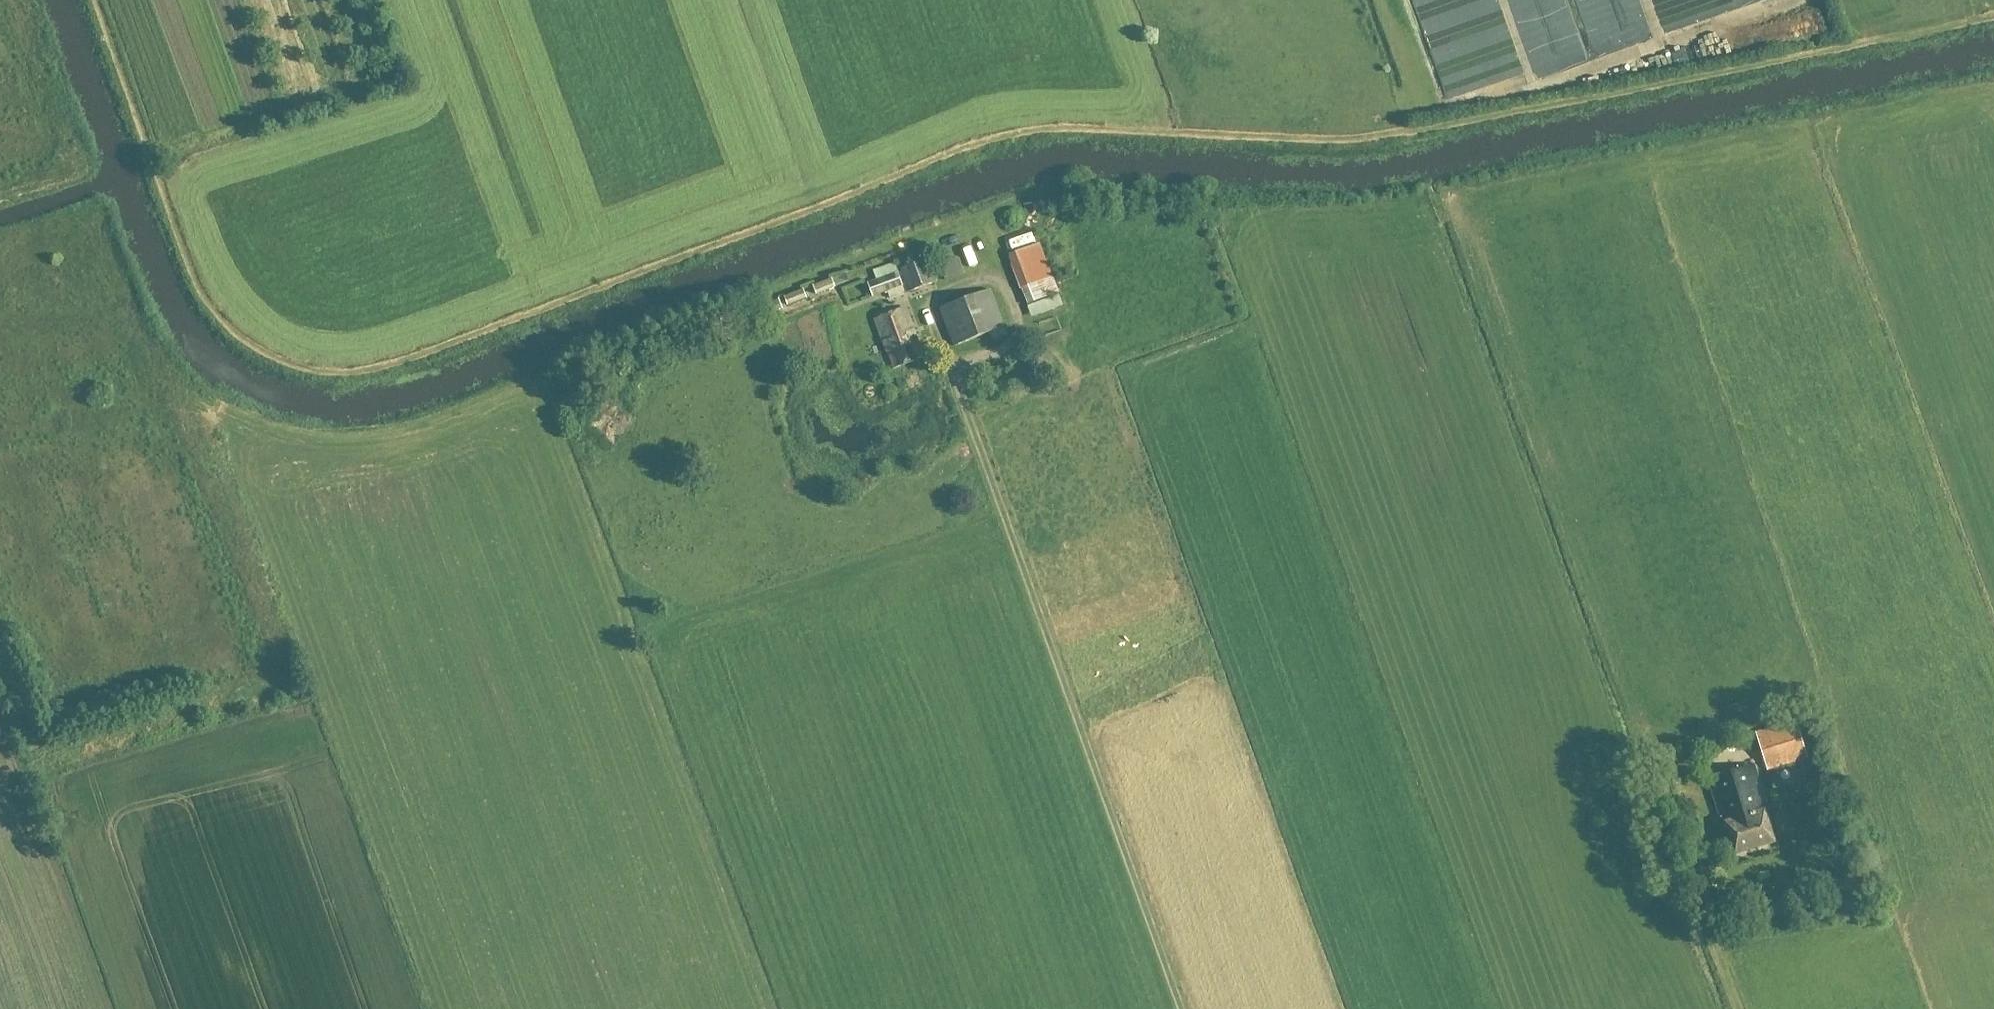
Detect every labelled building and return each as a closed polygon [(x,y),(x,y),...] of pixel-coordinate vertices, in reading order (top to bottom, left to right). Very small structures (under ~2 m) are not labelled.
[(1691,29),(1690,12),(1665,13),(1666,30),(1691,29)] [(973,230),(946,241),(953,256),(979,245),(973,230)] [(1056,296),(1049,280),(1037,246),(1005,258),(1018,291),(1019,291),(1025,307),(1056,296)] [(944,283),(963,276),(958,259),(938,266),(944,283)] [(935,285),(927,261),(865,284),(871,300),(903,290),(904,295),(935,285)] [(988,291),(935,311),(950,349),(1003,330),(988,291)] [(902,310),(872,321),(891,371),(921,360),(902,310)] [(1794,722),(1752,735),(1764,772),(1806,760),(1794,722)] [(1752,766),(1705,780),(1719,826),(1722,825),(1732,857),(1773,845),(1763,813),(1766,812),(1752,766)]
